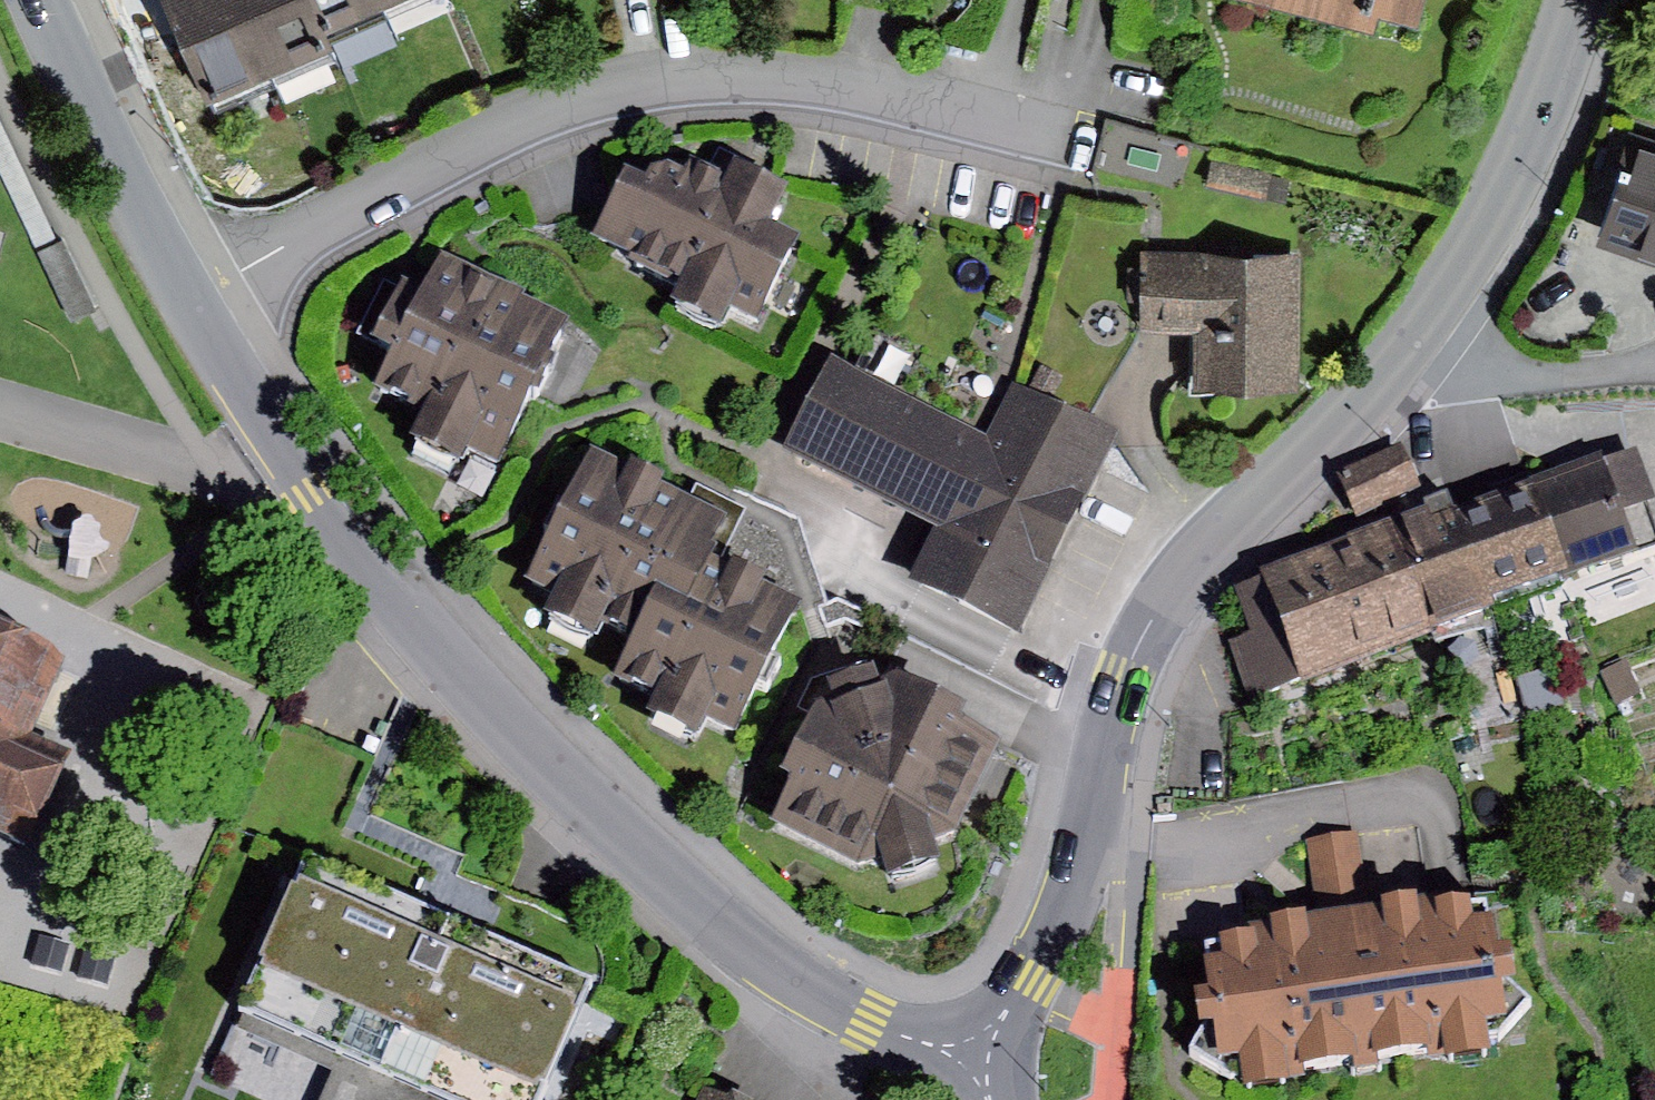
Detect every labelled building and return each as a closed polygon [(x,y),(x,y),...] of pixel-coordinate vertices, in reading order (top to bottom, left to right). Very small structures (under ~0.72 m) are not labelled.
[(209,101),(272,71),(239,0),(165,0),(209,101)] [(272,71),(330,45),(322,31),(308,0),(239,0),(272,71)] [(322,31),(385,3),(384,0),(308,0),(322,31)] [(1373,23),(1378,3),(1420,14),(1423,0),(1287,0),(1373,23)] [(68,320),(91,309),(0,119),(0,178),(68,320)] [(1626,132),(1592,232),(1654,253),(1654,142),(1626,132)] [(643,185),(625,177),(591,250),(684,294),(672,319),(715,339),(726,314),(755,327),(793,246),(764,233),(782,195),(759,184),(763,174),(721,155),(709,179),(684,168),(679,178),(664,171),(647,176),(643,185)] [(1292,259),(1128,258),(1128,336),(1185,336),(1185,397),(1291,398),(1292,259)] [(569,327),(431,259),(412,298),(384,283),(356,340),(391,357),(374,390),(428,417),(412,449),(461,473),(470,455),(498,469),(569,327)] [(828,360),(776,462),(898,524),(937,544),(961,497),(944,489),(972,433),(828,360)] [(961,497),(937,544),(916,585),(1016,636),(1038,593),(1101,470),(1116,440),(1015,388),(988,441),(972,433),(944,489),(961,497)] [(1534,483),(1567,580),(1654,551),(1654,529),(1647,507),(1654,505),(1654,499),(1635,446),(1534,483)] [(1399,447),(1335,478),(1357,524),(1421,493),(1399,447)] [(588,452),(521,587),(548,600),(536,625),(595,654),(607,629),(635,643),(618,677),(660,697),(651,717),(694,738),(705,716),(735,731),(797,606),(716,567),(742,513),(694,490),(687,504),(664,492),(670,479),(633,461),(628,471),(588,452)] [(1491,495),(1460,506),(1494,605),(1567,580),(1534,483),(1529,471),(1488,485),(1491,495)] [(1430,516),(1396,528),(1435,639),(1499,616),(1494,605),(1460,506),(1452,509),(1448,498),(1426,506),(1430,516)] [(1396,528),(1335,550),(1354,602),(1348,623),(1365,666),(1435,639),(1396,528)] [(1335,550),(1263,574),(1267,580),(1300,687),(1365,666),(1348,623),(1354,602),(1335,550)] [(1300,687),(1267,580),(1238,589),(1252,635),(1238,640),(1256,701),(1300,687)] [(34,843),(80,745),(37,725),(53,689),(70,654),(0,622),(0,827),(34,843)] [(812,681),(798,711),(814,720),(782,782),(792,790),(772,827),(858,871),(879,863),(891,884),(944,866),(938,845),(957,836),(1000,751),(961,733),(966,720),(868,676),(867,664),(812,681)] [(1359,833),(1305,842),(1318,915),(1372,907),(1359,833)] [(286,882),(201,1081),(245,1099),(534,1099),(574,1005),(286,882)] [(1219,947),(1203,949),(1215,1028),(1190,1057),(1217,1079),(1239,1057),(1242,1087),(1472,1054),(1471,1041),(1486,1032),(1500,1040),(1532,1009),(1497,981),(1485,910),(1419,922),(1416,907),(1379,911),(1382,918),(1311,929),(1307,922),(1270,928),(1271,938),(1219,947)] [(39,933),(30,962),(61,972),(70,943),(39,933)] [(81,947),(72,976),(102,985),(111,956),(81,947)]
